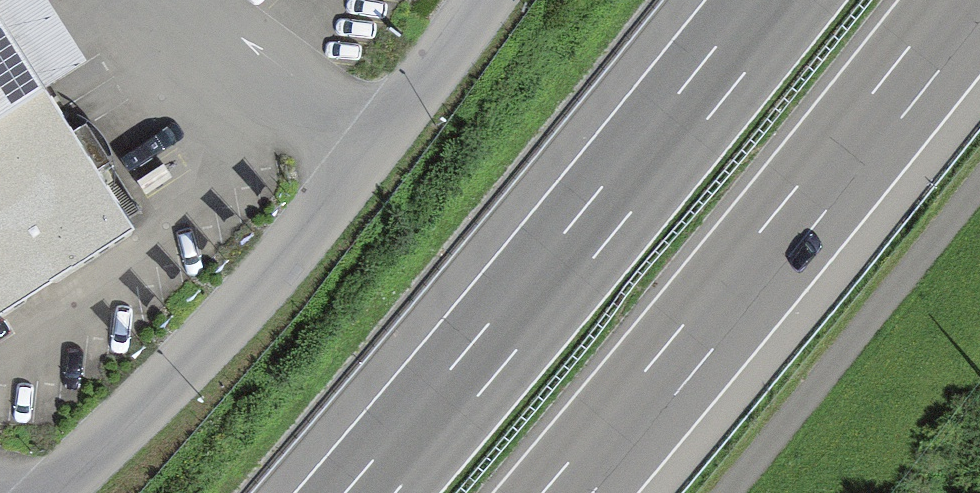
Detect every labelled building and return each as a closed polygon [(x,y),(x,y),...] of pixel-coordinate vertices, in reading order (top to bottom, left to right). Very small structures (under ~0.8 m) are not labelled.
[(123,231),(0,39),(0,310),(123,231)]
